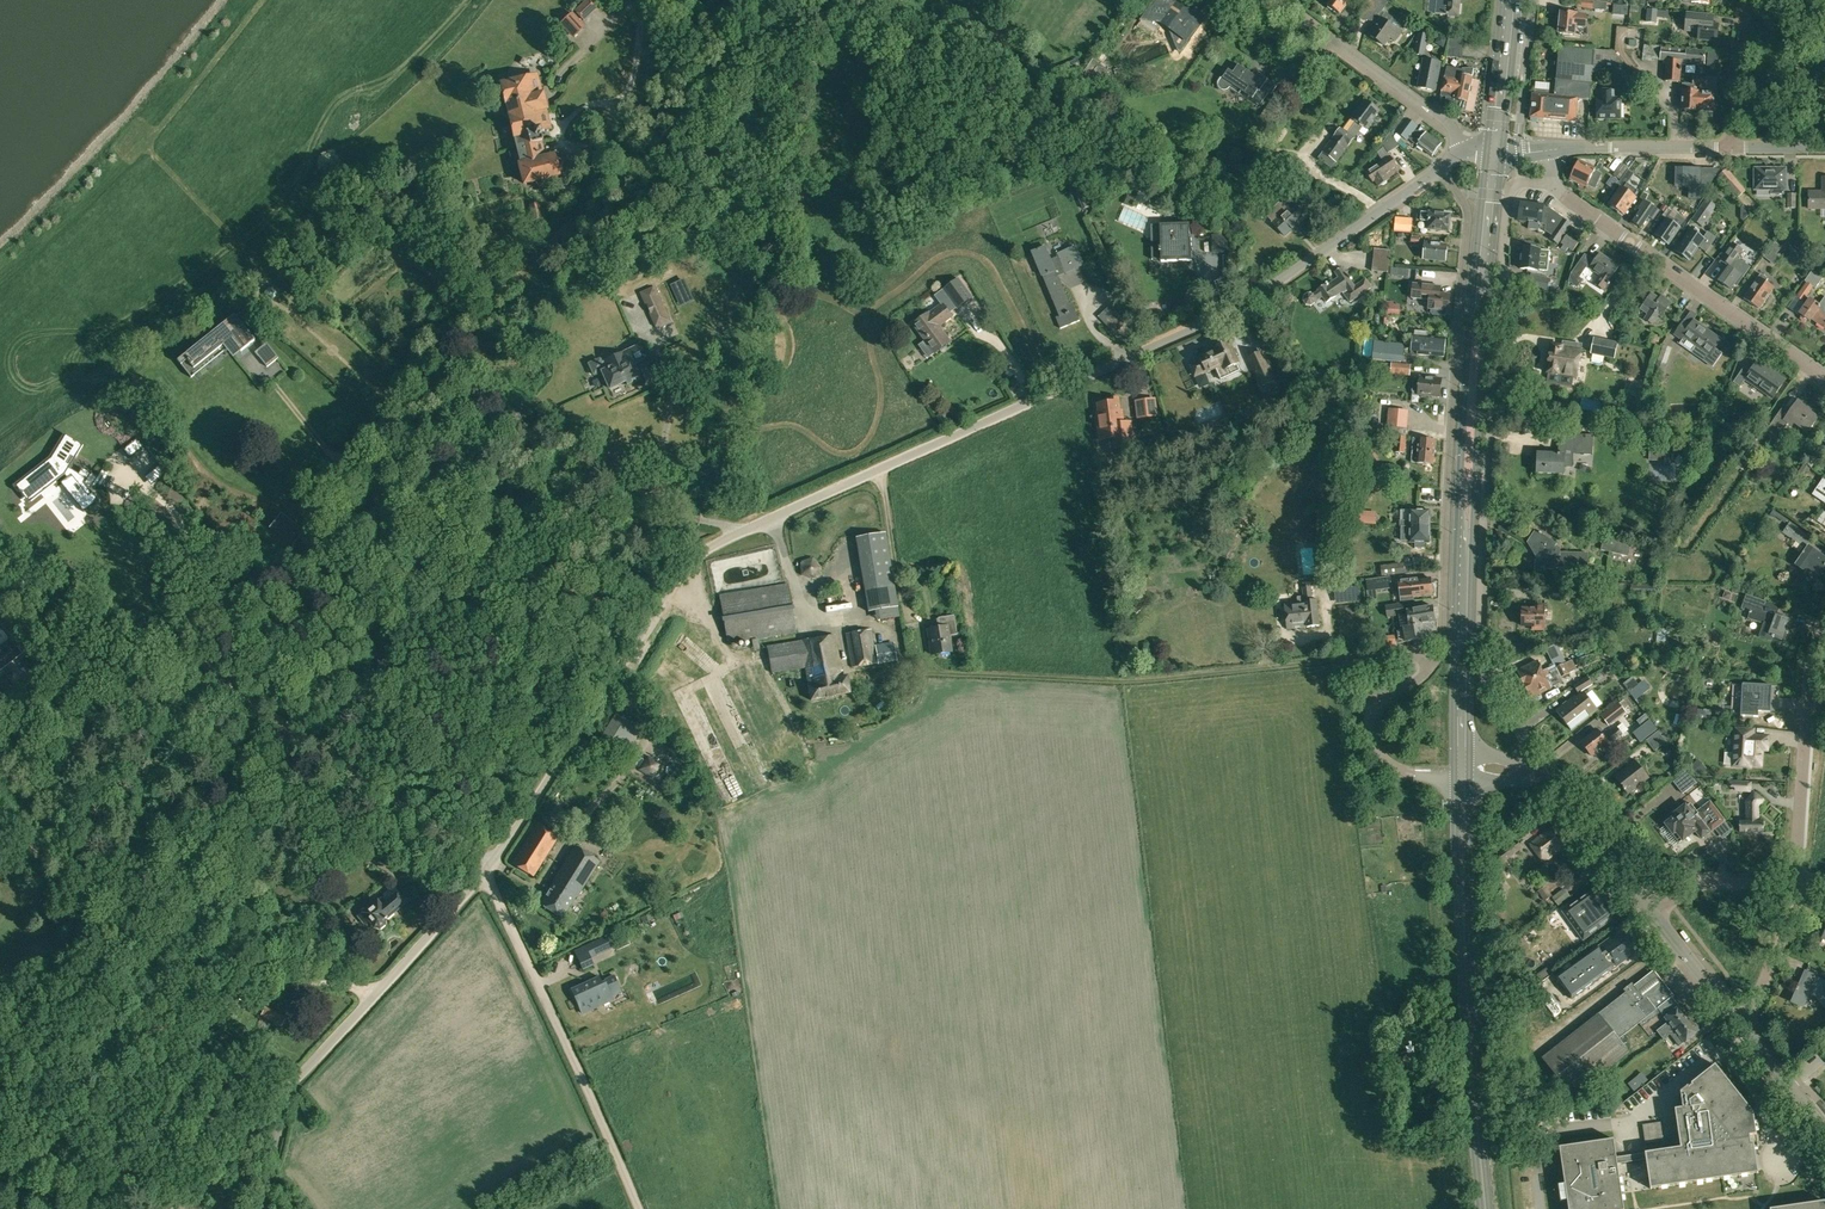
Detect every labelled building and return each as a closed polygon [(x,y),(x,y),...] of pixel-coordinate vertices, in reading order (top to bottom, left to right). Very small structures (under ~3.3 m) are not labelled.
[(1191,3),(1159,0),(1141,25),(1155,35),(1166,20),(1174,26),(1185,50),(1210,17),(1191,3)] [(1340,14),(1350,0),(1328,0),(1329,1),(1327,4),(1340,14)] [(1361,12),(1378,16),(1381,18),(1378,22),(1375,20),(1366,33),(1384,46),(1390,38),(1394,41),(1401,32),(1388,23),(1393,17),(1383,10),(1389,2),(1386,0),(1363,0),(1361,12)] [(1458,15),(1459,0),(1436,0),(1435,13),(1458,15)] [(1607,2),(1599,1),(1586,0),(1577,0),(1577,8),(1602,10),(1606,10),(1607,2)] [(1628,6),(1614,4),(1613,13),(1627,15),(1628,6)] [(579,5),(574,10),(583,20),(588,15),(579,5)] [(1647,8),(1646,22),(1656,22),(1657,9),(1647,8)] [(559,24),(572,39),(586,27),(572,13),(559,24)] [(1560,21),(1559,33),(1574,35),(1575,27),(1585,28),(1586,28),(1587,15),(1561,13),(1561,16),(1559,16),(1559,20),(1560,21)] [(1686,13),(1685,31),(1698,32),(1698,39),(1717,41),(1718,25),(1715,24),(1715,16),(1696,14),(1686,13)] [(1413,54),(1425,56),(1429,35),(1417,33),(1413,54)] [(649,48),(659,56),(670,43),(660,35),(649,48)] [(1435,42),(1442,47),(1447,40),(1440,35),(1435,42)] [(1688,37),(1678,38),(1678,47),(1689,46),(1688,37)] [(1447,57),(1462,58),(1465,40),(1449,38),(1447,57)] [(1593,73),(1616,75),(1622,75),(1623,63),(1614,51),(1559,47),(1555,91),(1534,89),(1534,94),(1533,94),(1532,117),(1551,119),(1577,121),(1579,98),(1590,99),(1593,73)] [(1705,64),(1706,51),(1661,47),(1660,59),(1666,60),(1664,80),(1679,81),(1680,70),(1681,70),(1681,67),(1680,67),(1681,61),(1705,64)] [(1085,70),(1073,86),(1079,91),(1087,81),(1096,82),(1092,74),(1097,67),(1106,68),(1094,59),(1085,70)] [(1418,88),(1435,91),(1440,63),(1424,59),(1418,88)] [(1056,70),(1061,80),(1081,71),(1076,61),(1056,70)] [(1241,91),(1261,104),(1269,92),(1271,94),(1277,86),(1259,73),(1256,77),(1239,65),(1233,73),(1229,70),(1223,78),(1222,77),(1218,83),(1218,85),(1219,88),(1222,90),(1225,90),(1228,90),(1229,88),(1238,95),(1241,91)] [(1096,82),(1104,83),(1109,76),(1106,68),(1097,67),(1092,74),(1096,82)] [(1443,85),(1477,92),(1480,81),(1472,79),(1474,69),(1460,69),(1446,67),(1443,85)] [(510,119),(544,110),(545,109),(541,95),(540,95),(536,79),(533,77),(524,79),(523,76),(521,74),(511,77),(509,79),(510,82),(504,84),(502,87),(506,104),(507,104),(510,119)] [(1622,75),(1616,75),(1615,84),(1633,86),(1634,76),(1622,75)] [(1700,85),(1698,110),(1714,111),(1715,92),(1715,79),(1700,78),(1700,85)] [(1466,111),(1473,112),(1477,92),(1443,85),(1440,101),(1447,103),(1446,109),(1452,110),(1452,108),(1466,111)] [(1693,88),(1683,87),(1682,92),(1681,109),(1698,110),(1700,85),(1693,85),(1693,88)] [(1266,113),(1274,119),(1291,95),(1280,87),(1265,109),(1266,113)] [(1604,120),(1605,118),(1620,117),(1620,98),(1614,98),(1614,90),(1599,90),(1599,98),(1597,98),(1597,118),(1599,120),(1604,120)] [(1336,163),(1364,126),(1368,129),(1373,121),(1371,120),(1378,111),(1366,101),(1360,109),(1359,108),(1352,117),(1357,121),(1348,133),(1340,127),(1322,152),(1336,163)] [(517,148),(540,142),(541,142),(539,131),(548,128),(544,110),(510,119),(517,148)] [(1424,150),(1432,156),(1442,144),(1426,132),(1423,135),(1416,130),(1416,131),(1415,130),(1418,126),(1407,118),(1401,114),(1392,129),(1407,140),(1408,138),(1412,141),(1418,146),(1416,147),(1422,152),(1424,150)] [(1384,146),(1389,153),(1399,146),(1390,132),(1382,143),(1384,146)] [(519,166),(524,184),(558,175),(553,157),(544,159),(540,142),(517,148),(517,150),(509,152),(512,164),(520,163),(521,165),(519,166)] [(1384,161),(1366,172),(1372,182),(1375,181),(1378,186),(1381,185),(1383,185),(1387,183),(1387,181),(1390,179),(1386,173),(1397,166),(1391,156),(1384,161)] [(1587,185),(1595,188),(1601,174),(1594,171),(1595,168),(1579,161),(1575,170),(1573,169),(1570,177),(1571,177),(1570,179),(1586,187),(1587,185)] [(1613,175),(1621,180),(1629,168),(1622,163),(1613,175)] [(1727,167),(1717,175),(1737,198),(1747,190),(1727,167)] [(1703,168),(1677,168),(1677,185),(1692,185),(1692,199),(1702,199),(1717,175),(1703,175),(1703,168)] [(1770,194),(1784,194),(1784,189),(1785,189),(1785,169),(1755,169),(1755,189),(1770,189),(1770,194)] [(556,186),(569,192),(574,183),(561,176),(556,186)] [(1824,208),(1824,177),(1823,177),(1822,192),(1809,192),(1809,208),(1824,208)] [(1609,204),(1624,214),(1636,197),(1637,198),(1641,192),(1628,183),(1624,188),(1621,186),(1609,204)] [(1301,184),(1290,195),(1293,198),(1297,203),(1308,192),(1301,184)] [(1788,193),(1788,208),(1796,208),(1796,193),(1788,193)] [(1279,203),(1266,215),(1273,222),(1272,223),(1285,236),(1292,230),(1293,230),(1292,229),(1296,226),(1297,226),(1298,226),(1297,225),(1308,215),(1292,198),(1286,204),(1284,202),(1281,205),(1279,203)] [(1091,199),(1081,204),(1083,209),(1093,205),(1091,199)] [(1638,208),(1640,210),(1633,221),(1641,226),(1648,216),(1654,219),(1660,210),(1644,199),(1643,201),(1638,208)] [(1549,238),(1558,244),(1572,224),(1549,210),(1543,209),(1544,205),(1529,203),(1529,202),(1521,201),(1521,206),(1518,206),(1517,218),(1519,218),(1519,221),(1529,222),(1528,229),(1538,230),(1539,224),(1546,224),(1545,230),(1551,235),(1549,238)] [(528,204),(532,221),(542,218),(538,202),(528,204)] [(1692,219),(1702,226),(1711,213),(1701,206),(1692,219)] [(1666,241),(1668,242),(1685,218),(1672,209),(1655,234),(1662,238),(1661,240),(1665,242),(1666,241)] [(1427,229),(1448,231),(1450,214),(1429,212),(1429,213),(1422,212),(1421,220),(1428,220),(1427,229)] [(1394,232),(1411,233),(1412,230),(1412,225),(1413,217),(1395,216),(1394,232)] [(1161,259),(1161,261),(1192,260),(1191,239),(1189,239),(1189,225),(1161,225),(1161,241),(1152,241),(1153,259),(1161,259)] [(1677,249),(1689,258),(1697,247),(1706,253),(1716,238),(1707,232),(1702,238),(1696,234),(1697,232),(1691,227),(1687,232),(1689,233),(1677,249)] [(1561,243),(1573,251),(1580,240),(1568,232),(1561,243)] [(1213,237),(1213,253),(1231,253),(1231,245),(1225,233),(1212,234),(1213,237)] [(1411,243),(1419,244),(1420,236),(1412,235),(1411,243)] [(1424,259),(1445,261),(1447,245),(1434,243),(1434,242),(1425,241),(1424,259)] [(1720,259),(1731,267),(1743,250),(1732,242),(1720,259)] [(1763,256),(1775,266),(1782,258),(1777,254),(1782,247),(1775,242),(1763,256)] [(1044,275),(1060,315),(1056,317),(1061,328),(1080,320),(1072,302),(1069,303),(1058,275),(1083,265),(1075,247),(1058,254),(1058,256),(1051,259),(1046,247),(1033,252),(1042,275),(1044,275)] [(1391,250),(1375,248),(1372,271),(1388,273),(1391,250)] [(1539,270),(1548,271),(1550,250),(1540,249),(1540,250),(1522,249),(1520,269),(1538,271),(1539,270)] [(1594,285),(1604,292),(1610,283),(1608,282),(1618,268),(1600,255),(1590,269),(1600,276),(1594,285)] [(304,261),(310,268),(315,263),(309,257),(304,261)] [(1717,278),(1730,287),(1735,282),(1738,284),(1741,279),(1744,275),(1744,273),(1744,270),(1738,266),(1733,267),(1732,268),(1727,265),(1717,278)] [(301,271),(304,275),(310,271),(306,267),(301,271)] [(1306,305),(1311,305),(1315,303),(1315,302),(1323,297),(1327,302),(1342,292),(1350,302),(1372,287),(1366,279),(1355,286),(1350,279),(1341,267),(1335,271),(1339,277),(1328,284),(1327,283),(1318,289),(1319,291),(1313,294),(1308,293),(1304,296),(1303,301),(1306,305)] [(1408,276),(1409,269),(1391,268),(1391,274),(1408,276)] [(1804,281),(1814,289),(1822,278),(1811,270),(1804,281)] [(1550,279),(1531,274),(1527,287),(1546,293),(1550,279)] [(1744,298),(1759,308),(1774,288),(1765,282),(1768,279),(1761,274),(1744,298)] [(305,284),(311,292),(322,282),(315,276),(305,284)] [(929,313),(914,324),(926,341),(920,345),(929,357),(935,353),(950,342),(938,325),(943,321),(944,322),(952,316),(949,312),(956,306),(958,308),(972,298),(959,279),(944,290),(944,291),(936,297),(942,304),(930,313),(929,313)] [(1432,314),(1444,315),(1446,314),(1446,310),(1449,311),(1449,309),(1450,308),(1450,304),(1450,303),(1450,294),(1440,293),(1440,290),(1439,290),(1440,287),(1422,285),(1413,284),(1412,295),(1411,298),(1429,300),(1428,308),(1431,309),(1431,312),(1432,314)] [(1824,328),(1824,297),(1824,296),(1819,304),(1810,298),(1809,298),(1805,295),(1810,289),(1804,285),(1796,296),(1802,300),(1802,299),(1807,302),(1799,313),(1802,315),(1800,317),(1807,321),(1808,319),(1809,320),(1811,318),(1824,328)] [(655,286),(640,293),(656,329),(671,322),(655,286)] [(265,295),(270,299),(273,299),(277,294),(276,291),(273,287),(269,287),(265,292),(265,295)] [(1645,319),(1652,324),(1658,314),(1661,316),(1670,303),(1661,297),(1659,299),(1651,293),(1640,309),(1648,314),(1645,319)] [(1386,301),(1386,315),(1393,315),(1394,302),(1386,301)] [(192,372),(192,371),(213,355),(215,357),(230,346),(233,350),(237,346),(241,350),(254,339),(234,315),(178,360),(191,377),(194,375),(192,372)] [(1109,327),(1115,333),(1127,322),(1121,315),(1109,327)] [(1691,353),(1713,367),(1723,353),(1715,348),(1721,340),(1694,321),(1692,325),(1685,320),(1675,334),(1682,339),(1683,337),(1696,345),(1691,353)] [(1445,338),(1427,336),(1427,331),(1427,332),(1414,331),(1413,345),(1418,346),(1417,354),(1443,356),(1445,338)] [(1648,346),(1656,348),(1659,335),(1651,334),(1648,346)] [(1377,359),(1403,362),(1405,343),(1374,340),(1372,359),(1377,359)] [(1591,354),(1617,359),(1619,344),(1593,340),(1591,354)] [(278,358),(266,343),(255,352),(267,366),(278,358)] [(1236,357),(1238,356),(1235,350),(1233,351),(1229,343),(1216,349),(1217,351),(1201,358),(1202,360),(1190,365),(1195,376),(1207,371),(1208,372),(1223,365),(1225,369),(1228,368),(1231,375),(1240,371),(1236,364),(1239,363),(1236,357)] [(1547,378),(1556,379),(1557,375),(1576,378),(1580,350),(1577,349),(1578,346),(1573,346),(1572,348),(1550,345),(1546,373),(1548,373),(1547,378)] [(1656,363),(1665,366),(1672,348),(1663,345),(1656,363)] [(629,350),(630,353),(619,358),(618,356),(602,363),(600,358),(589,363),(593,374),(601,371),(609,388),(625,381),(627,384),(639,379),(631,363),(644,357),(639,346),(629,350)] [(1247,358),(1261,387),(1277,380),(1263,351),(1247,358)] [(1773,398),(1784,381),(1775,375),(1774,375),(1764,368),(1765,368),(1757,362),(1750,372),(1744,368),(1734,382),(1740,386),(1745,379),(1773,398)] [(1390,374),(1410,375),(1410,365),(1391,363),(1390,374)] [(1228,387),(1248,381),(1246,374),(1226,380),(1228,387)] [(1421,397),(1427,397),(1427,396),(1440,397),(1442,378),(1420,376),(1419,379),(1413,379),(1412,394),(1421,395),(1421,397)] [(277,398),(297,388),(292,379),(272,388),(277,398)] [(1113,439),(1114,448),(1134,446),(1131,422),(1123,423),(1122,411),(1120,411),(1118,398),(1108,400),(1108,402),(1098,404),(1100,422),(1098,422),(1101,440),(1113,439)] [(1156,399),(1143,400),(1146,419),(1158,418),(1156,399)] [(1767,430),(1778,438),(1789,422),(1792,425),(1794,422),(1808,432),(1818,418),(1804,408),(1806,406),(1797,400),(1784,419),(1777,414),(1767,430)] [(1392,427),(1391,438),(1396,439),(1395,452),(1405,453),(1407,437),(1406,437),(1408,410),(1389,408),(1387,426),(1392,427)] [(1740,454),(1744,457),(1760,434),(1756,431),(1740,454)] [(48,457),(12,485),(18,491),(22,488),(31,501),(44,491),(39,484),(59,469),(64,475),(66,478),(63,481),(80,503),(85,509),(83,510),(84,511),(86,509),(99,499),(93,492),(92,493),(89,496),(78,482),(82,476),(86,478),(87,479),(91,473),(82,467),(79,473),(69,467),(63,464),(70,452),(76,456),(83,444),(66,434),(64,432),(48,457)] [(1536,473),(1564,474),(1565,454),(1564,454),(1564,450),(1582,451),(1582,439),(1558,437),(1557,454),(1537,453),(1537,455),(1534,455),(1534,462),(1536,462),(1536,463),(1534,463),(1533,470),(1536,470),(1536,473)] [(1720,462),(1725,465),(1742,442),(1736,437),(1728,449),(1729,450),(1720,462)] [(1416,463),(1433,465),(1436,440),(1413,438),(1411,462),(1416,462),(1416,463)] [(144,447),(138,439),(123,451),(129,458),(144,447)] [(1162,452),(1160,446),(1153,449),(1155,455),(1162,452)] [(1804,463),(1811,467),(1811,468),(1822,452),(1815,447),(1804,463)] [(1406,471),(1408,470),(1409,469),(1410,468),(1410,466),(1410,465),(1409,463),(1408,462),(1407,462),(1406,462),(1404,462),(1403,463),(1402,464),(1401,465),(1401,466),(1401,467),(1402,469),(1403,470),(1405,471),(1406,471)] [(1797,474),(1801,477),(1808,467),(1804,464),(1797,474)] [(148,474),(155,482),(165,474),(158,466),(148,474)] [(1681,474),(1672,475),(1673,483),(1682,482),(1681,474)] [(1357,489),(1379,489),(1379,481),(1371,481),(1369,480),(1369,476),(1358,475),(1357,489)] [(1823,478),(1811,495),(1824,504),(1824,480),(1823,478)] [(1776,517),(1785,523),(1787,519),(1774,509),(1770,515),(1775,518),(1776,517)] [(1354,523),(1376,524),(1376,512),(1355,510),(1354,523)] [(1400,526),(1430,526),(1430,510),(1410,510),(1410,520),(1406,520),(1406,521),(1400,520),(1400,526)] [(270,527),(290,543),(301,529),(280,513),(270,527)] [(1782,533),(1805,548),(1812,537),(1789,522),(1782,533)] [(1415,548),(1424,549),(1424,542),(1429,543),(1430,526),(1400,526),(1400,532),(1407,532),(1410,533),(1410,542),(1415,542),(1415,548)] [(1535,571),(1546,571),(1546,569),(1555,570),(1555,567),(1587,568),(1588,553),(1560,552),(1560,548),(1555,546),(1557,544),(1536,530),(1528,543),(1536,556),(1535,571)] [(856,537),(869,611),(897,606),(885,532),(856,537)] [(1621,553),(1628,555),(1631,543),(1603,537),(1600,550),(1621,555),(1621,553)] [(1818,575),(1820,572),(1821,573),(1824,566),(1824,558),(1808,546),(1796,565),(1805,571),(1807,568),(1818,575)] [(1200,553),(1201,564),(1208,564),(1208,553),(1200,553)] [(801,575),(812,580),(814,579),(821,569),(820,567),(815,558),(813,557),(801,561),(800,562),(800,574),(801,575)] [(1323,575),(1335,576),(1336,562),(1324,561),(1323,575)] [(1381,565),(1382,576),(1405,573),(1404,563),(1381,565)] [(1366,579),(1368,591),(1392,588),(1390,576),(1366,579)] [(1399,582),(1401,601),(1414,600),(1414,596),(1432,594),(1430,578),(1399,582)] [(1284,604),(1287,629),(1307,627),(1319,626),(1317,600),(1312,601),(1311,586),(1311,587),(1310,582),(1303,582),(1303,587),(1304,597),(1298,597),(1298,603),(1284,604)] [(719,595),(727,644),(796,632),(788,583),(719,595)] [(1631,591),(1661,593),(1662,585),(1632,584),(1631,591)] [(1777,615),(1780,607),(1747,594),(1742,608),(1751,612),(1749,617),(1764,623),(1759,636),(1771,640),(1773,635),(1782,639),(1785,630),(1787,631),(1789,624),(1788,624),(1789,619),(1777,615)] [(1402,627),(1403,627),(1406,642),(1426,639),(1425,637),(1430,637),(1428,626),(1434,625),(1433,623),(1436,622),(1433,606),(1404,612),(1403,603),(1385,606),(1387,618),(1399,615),(1402,627)] [(1136,614),(1141,610),(1137,605),(1132,610),(1136,614)] [(1533,628),(1544,628),(1544,605),(1536,605),(1536,608),(1522,608),(1522,625),(1533,625),(1533,628)] [(53,613),(57,618),(61,614),(57,609),(53,613)] [(928,629),(932,654),(951,651),(948,635),(957,634),(954,615),(938,617),(939,627),(928,629)] [(1666,641),(1667,629),(1658,628),(1657,640),(1666,641)] [(845,633),(851,667),(877,663),(871,629),(845,633)] [(808,686),(811,700),(850,691),(847,675),(842,676),(834,635),(766,647),(771,673),(805,667),(809,686),(808,686)] [(1376,650),(1385,649),(1384,637),(1374,638),(1376,650)] [(9,639),(0,646),(0,669),(21,654),(9,639)] [(875,644),(879,664),(896,661),(892,642),(875,644)] [(1565,663),(1560,654),(1550,659),(1555,668),(1565,663)] [(1523,684),(1548,671),(1547,669),(1547,668),(1542,671),(1536,661),(1525,666),(1527,669),(1518,673),(1523,684)] [(1523,684),(1529,695),(1537,691),(1539,693),(1550,687),(1550,688),(1563,682),(1561,677),(1576,670),(1571,661),(1565,663),(1548,671),(1523,684)] [(1632,676),(1622,683),(1628,691),(1638,684),(1632,676)] [(1573,685),(1578,692),(1592,684),(1588,677),(1573,685)] [(750,695),(760,690),(755,682),(746,687),(750,695)] [(1758,711),(1770,712),(1772,685),(1742,684),(1740,716),(1758,717),(1758,711)] [(868,687),(858,686),(858,696),(868,696),(868,687)] [(1638,686),(1630,692),(1634,698),(1642,692),(1638,686)] [(1555,710),(1571,730),(1596,709),(1590,702),(1581,691),(1578,693),(1574,696),(1573,695),(1555,710)] [(1600,715),(1609,726),(1626,712),(1618,701),(1600,715)] [(598,740),(624,757),(641,730),(615,714),(598,740)] [(1655,730),(1644,716),(1636,722),(1641,727),(1632,734),(1639,743),(1655,730)] [(1586,749),(1591,756),(1600,749),(1601,751),(1610,745),(1608,743),(1622,733),(1617,727),(1604,737),(1598,730),(1581,743),(1583,745),(1582,746),(1585,750),(1586,749)] [(1740,767),(1749,768),(1750,765),(1760,766),(1761,749),(1768,749),(1768,737),(1750,736),(1750,729),(1736,728),(1734,754),(1732,754),(1731,767),(1740,767)] [(1667,739),(1660,730),(1659,730),(1650,737),(1646,740),(1654,750),(1666,741),(1665,740),(1667,739)] [(639,769),(653,778),(662,764),(648,756),(639,769)] [(1698,759),(1690,766),(1697,775),(1705,768),(1698,759)] [(1616,777),(1628,793),(1648,777),(1636,761),(1616,777)] [(1674,781),(1683,794),(1697,782),(1693,778),(1688,771),(1674,781)] [(1734,791),(1751,792),(1751,782),(1735,781),(1727,780),(1727,787),(1734,788),(1734,791)] [(1740,831),(1764,831),(1764,827),(1766,827),(1766,824),(1764,824),(1764,821),(1759,821),(1759,805),(1764,800),(1754,792),(1747,801),(1747,819),(1746,819),(1746,821),(1740,821),(1740,824),(1738,824),(1738,827),(1740,827),(1740,831)] [(1671,835),(1679,845),(1695,831),(1701,838),(1709,832),(1708,830),(1710,828),(1711,830),(1714,828),(1717,831),(1719,829),(1725,837),(1731,832),(1731,829),(1724,820),(1709,801),(1696,812),(1690,805),(1686,808),(1686,807),(1675,816),(1676,817),(1666,825),(1673,834),(1671,835)] [(512,864),(533,877),(558,837),(536,825),(512,864)] [(1529,845),(1543,862),(1558,850),(1558,851),(1567,844),(1553,826),(1544,832),(1545,833),(1537,839),(1529,845)] [(357,855),(372,863),(379,851),(364,843),(357,855)] [(541,905),(561,918),(575,896),(577,898),(599,861),(575,846),(552,882),(554,884),(541,905)] [(1562,911),(1583,940),(1612,919),(1602,905),(1609,901),(1598,885),(1562,911)] [(1546,888),(1540,892),(1546,900),(1552,897),(1546,888)] [(1549,901),(1554,908),(1556,907),(1556,908),(1571,897),(1564,888),(1550,899),(1551,900),(1549,901)] [(374,928),(379,929),(385,925),(385,919),(383,917),(403,901),(396,894),(385,903),(381,897),(360,915),(366,922),(368,921),(374,928)] [(1591,985),(1636,952),(1631,946),(1633,944),(1628,936),(1625,938),(1620,931),(1575,963),(1555,977),(1571,999),(1591,985)] [(583,970),(594,964),(585,946),(574,951),(583,970)] [(1573,956),(1566,946),(1537,967),(1544,977),(1573,956)] [(1542,1057),(1573,1097),(1630,1052),(1619,1039),(1630,1030),(1639,1023),(1642,1027),(1661,1012),(1665,1018),(1679,1006),(1672,997),(1674,996),(1653,970),(1634,985),(1632,983),(1623,989),(1626,992),(1542,1057)] [(1824,1004),(1824,982),(1824,981),(1816,977),(1817,976),(1806,971),(1793,1001),(1804,1006),(1811,990),(1817,993),(1816,995),(1822,1002),(1824,1002),(1824,1004)] [(609,990),(618,986),(614,975),(604,980),(605,981),(602,983),(599,976),(570,989),(581,1012),(613,998),(609,990)] [(229,994),(243,1002),(249,991),(235,983),(229,994)] [(250,994),(246,1001),(252,1005),(256,997),(250,994)] [(262,1015),(281,1025),(287,1014),(269,1003),(268,1004),(258,998),(252,1008),(263,1014),(262,1015)] [(1554,1005),(1557,1010),(1567,1004),(1563,999),(1554,1005)] [(1683,1007),(1679,1006),(1665,1018),(1668,1022),(1657,1031),(1663,1038),(1669,1034),(1689,1018),(1685,1014),(1685,1010),(1683,1007)] [(1689,1018),(1669,1034),(1679,1046),(1699,1031),(1698,1029),(1698,1027),(1695,1023),(1693,1023),(1689,1018)] [(1616,1157),(1617,1164),(1636,1161),(1646,1159),(1650,1189),(1652,1189),(1651,1183),(1658,1182),(1659,1188),(1670,1186),(1669,1181),(1676,1179),(1677,1185),(1688,1183),(1687,1178),(1694,1177),(1695,1182),(1715,1179),(1714,1174),(1721,1173),(1721,1178),(1723,1178),(1732,1177),(1731,1171),(1738,1170),(1739,1176),(1750,1174),(1749,1168),(1756,1167),(1757,1173),(1759,1173),(1758,1170),(1754,1142),(1751,1143),(1750,1136),(1757,1135),(1754,1116),(1748,1117),(1743,1111),(1748,1108),(1738,1095),(1742,1091),(1735,1083),(1731,1086),(1726,1081),(1731,1077),(1724,1069),(1720,1072),(1715,1067),(1719,1063),(1718,1062),(1691,1084),(1694,1087),(1691,1089),(1688,1086),(1681,1092),(1683,1108),(1675,1109),(1681,1147),(1635,1154),(1616,1157)] [(1628,1084),(1634,1092),(1648,1080),(1642,1072),(1628,1084)] [(1646,1099),(1656,1088),(1648,1081),(1638,1093),(1646,1099)] [(1663,1141),(1660,1122),(1643,1125),(1645,1143),(1663,1141)] [(1614,1139),(1559,1147),(1569,1208),(1624,1208),(1622,1193),(1617,1164),(1616,1157),(1614,1139)]
